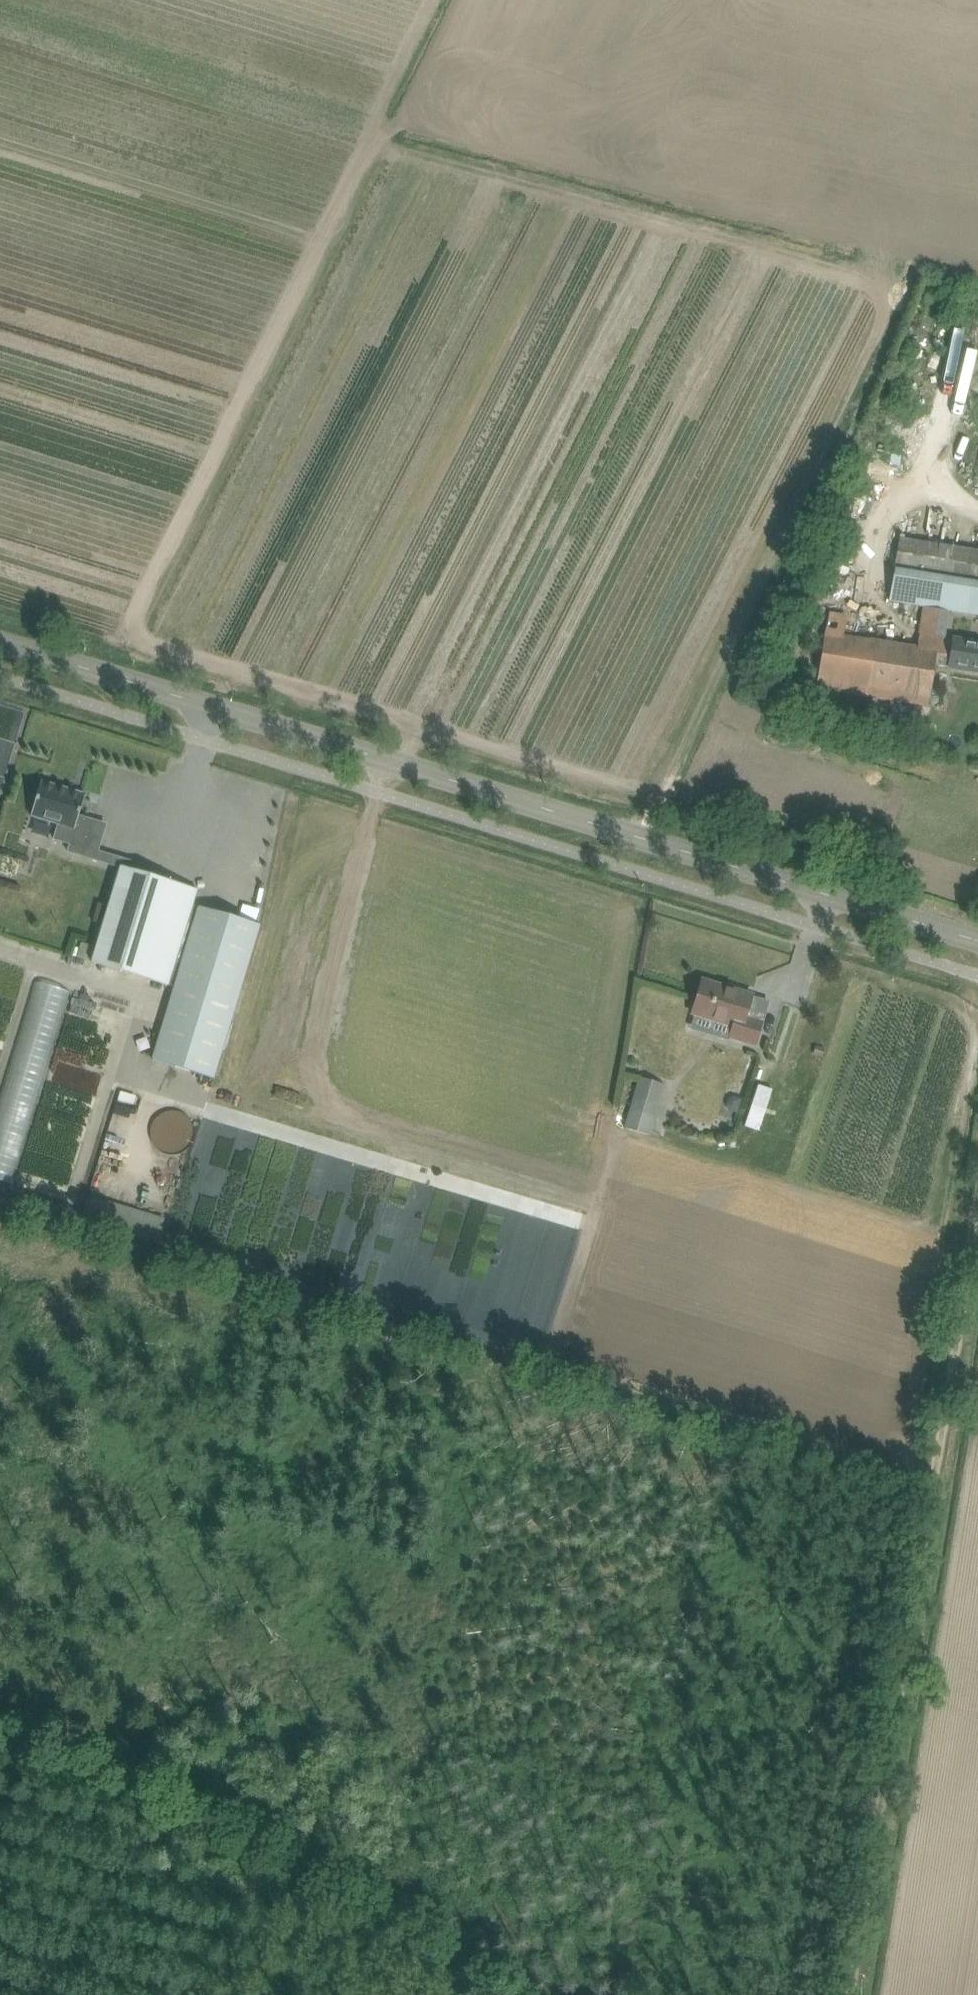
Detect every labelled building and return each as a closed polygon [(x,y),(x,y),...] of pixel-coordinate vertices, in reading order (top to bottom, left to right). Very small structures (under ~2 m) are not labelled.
[(896,567),(890,600),(977,614),(977,550),(900,538),(896,567)] [(834,691),(929,706),(935,664),(949,666),(949,667),(977,672),(977,643),(953,639),(920,634),(918,647),(875,640),(844,635),(847,614),(828,611),(816,688),(834,691)] [(41,781),(35,800),(31,815),(59,823),(54,839),(85,848),(93,819),(79,815),(85,794),(41,781)] [(199,906),(199,907),(192,905),(197,889),(141,872),(121,866),(121,867),(115,885),(92,962),(168,985),(169,984),(175,986),(152,1060),(213,1078),(260,925),(199,906)] [(0,1095),(0,1178),(17,1182),(69,988),(31,978),(0,1095)] [(746,1016),(752,996),(753,995),(736,990),(735,994),(726,991),(727,987),(702,980),(692,1013),(733,1025),(730,1037),(756,1045),(763,1021),(746,1016)] [(640,1077),(624,1127),(649,1135),(659,1105),(653,1103),(659,1083),(640,1077)] [(187,1151),(195,1118),(161,1109),(153,1142),(187,1151)] [(103,1221),(140,1229),(145,1208),(108,1200),(103,1221)]
